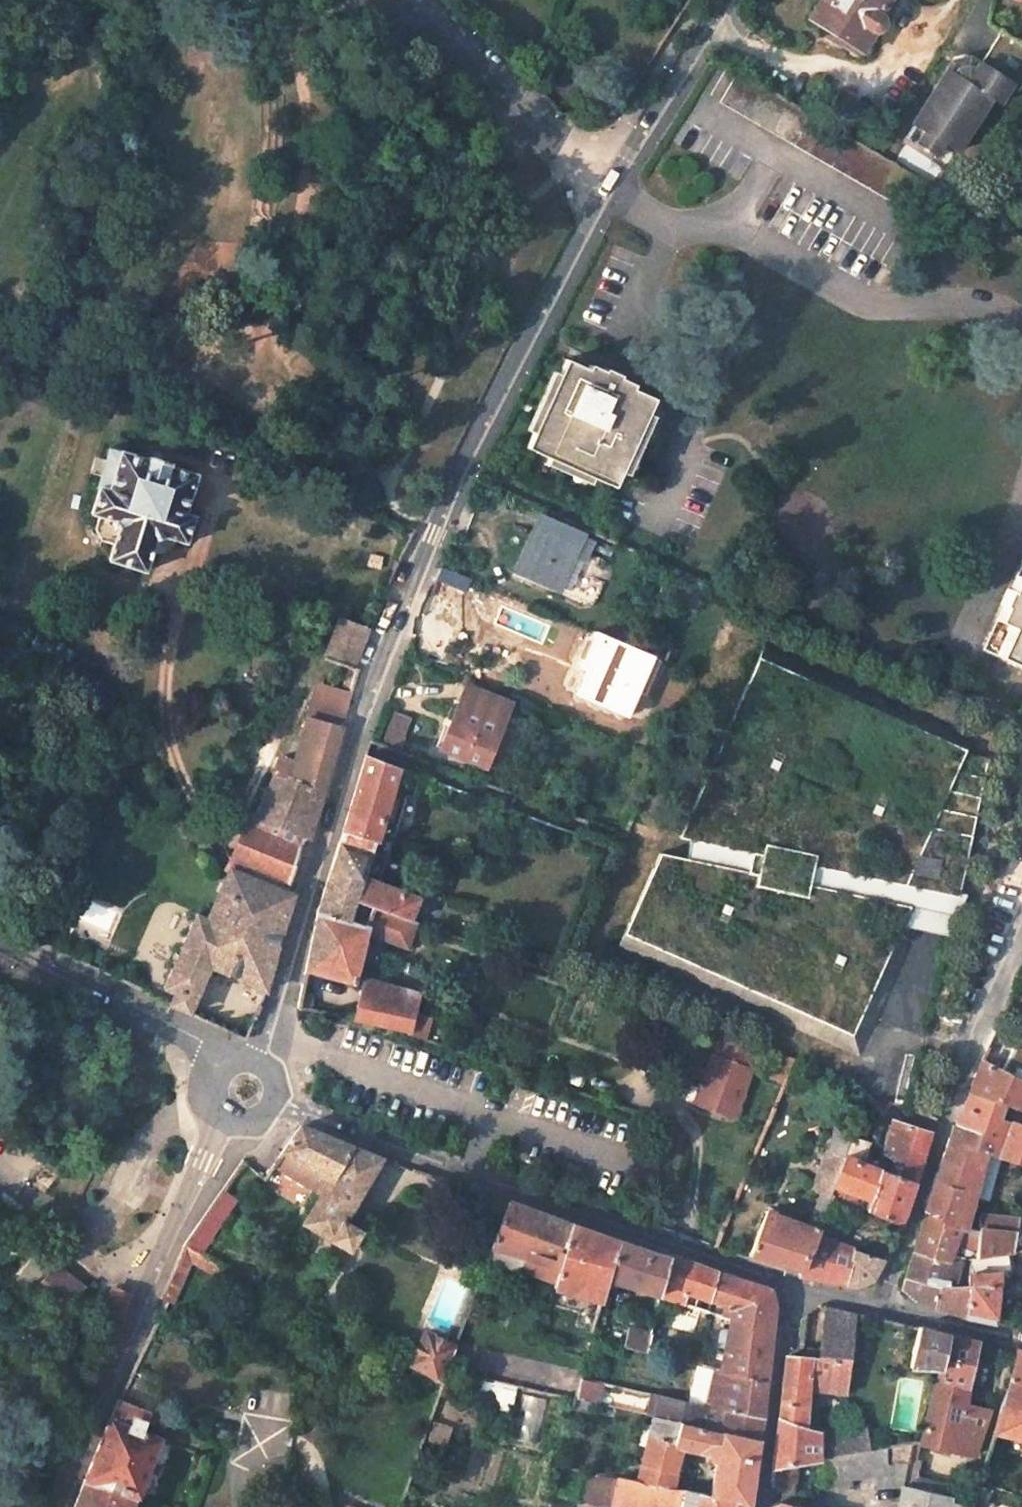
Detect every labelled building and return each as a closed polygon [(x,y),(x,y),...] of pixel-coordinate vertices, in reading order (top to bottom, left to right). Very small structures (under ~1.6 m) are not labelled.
[(867,62),(872,54),(878,58),(888,45),(882,40),(907,1),(906,0),(821,0),(811,17),(830,29),(824,38),(840,48),(842,46),(867,62)] [(1003,30),(981,63),(976,71),(969,66),(957,66),(953,72),(945,67),(912,118),(925,127),(942,137),(955,145),(989,92),(1000,100),(1011,84),(1020,89),(1021,86),(1021,42),(1003,30)] [(976,71),(981,63),(972,56),(951,58),(945,67),(953,72),(957,66),(969,66),(976,71)] [(717,98),(920,213),(935,188),(733,72),(717,98)] [(942,137),(925,127),(917,138),(934,149),(942,137)] [(612,489),(653,401),(631,391),(632,385),(619,380),(621,377),(606,369),(604,373),(589,366),(587,372),(566,361),(523,451),(612,489)] [(149,449),(147,455),(121,445),(107,484),(99,482),(90,510),(112,517),(115,527),(105,554),(141,568),(150,542),(162,535),(183,542),(192,514),(182,511),(196,472),(171,464),(173,458),(149,449)] [(527,541),(513,572),(561,593),(585,537),(546,520),(535,544),(527,541)] [(1011,572),(1003,590),(999,588),(992,606),(996,607),(977,650),(1021,670),(1021,544),(1011,572)] [(353,667),(369,629),(342,616),(325,657),(346,668),(336,724),(313,712),(301,755),(330,771),(360,671),(353,667)] [(584,671),(574,695),(613,712),(615,713),(626,689),(615,684),(631,649),(593,633),(577,668),(579,668),(584,671)] [(953,904),(984,757),(960,752),(964,732),(762,639),(683,845),(694,852),(684,868),(657,853),(615,950),(859,1057),(919,928),(923,910),(951,916),(953,904)] [(574,695),(584,671),(579,668),(561,708),(606,728),(613,712),(574,695)] [(485,768),(510,704),(467,688),(442,751),(485,768)] [(383,746),(401,752),(407,739),(405,738),(412,720),(395,714),(383,746)] [(286,748),(276,767),(324,792),(330,771),(301,755),(286,748)] [(418,896),(359,875),(396,767),(397,765),(367,754),(335,848),(324,881),(323,886),(410,918),(418,896)] [(276,767),(255,810),(308,837),(310,838),(324,792),(276,767)] [(240,839),(228,862),(294,896),(290,886),(296,866),(298,859),(304,840),(308,837),(255,810),(240,839)] [(228,862),(204,908),(192,902),(155,975),(166,979),(162,990),(173,995),(169,1004),(190,1013),(213,965),(265,990),(294,896),(228,862)] [(366,932),(406,947),(416,920),(323,886),(314,923),(305,968),(354,982),(366,932)] [(951,916),(923,910),(919,928),(947,934),(951,916)] [(407,1032),(412,1015),(418,993),(362,978),(352,1017),(407,1032)] [(412,1015),(407,1032),(406,1033),(422,1039),(428,1021),(412,1015)] [(708,1054),(688,1105),(729,1120),(748,1069),(745,1068),(753,1045),(716,1031),(708,1054)] [(1021,1098),(1021,1083),(980,1058),(973,1073),(967,1085),(970,1090),(1001,1102),(1017,1109),(1021,1098)] [(996,1153),(1010,1120),(997,1115),(1001,1102),(970,1090),(965,1102),(961,1101),(959,1107),(954,1117),(981,1127),(974,1144),(981,1147),(996,1153)] [(981,1127),(954,1117),(948,1134),(974,1144),(981,1127)] [(892,1119),(881,1153),(895,1158),(891,1169),(913,1176),(916,1177),(923,1157),(931,1130),(892,1119)] [(996,1153),(1021,1162),(1021,1125),(1010,1120),(996,1153)] [(831,1122),(821,1149),(844,1155),(853,1129),(831,1122)] [(280,1152),(329,1183),(350,1148),(339,1145),(298,1126),(280,1152)] [(974,1144),(948,1134),(936,1166),(923,1208),(960,1224),(981,1147),(974,1144)] [(370,1217),(354,1208),(383,1159),(350,1148),(329,1183),(304,1223),(348,1251),(370,1217)] [(831,1193),(835,1185),(844,1155),(821,1149),(820,1148),(808,1185),(822,1190),(831,1193)] [(859,1202),(897,1220),(900,1221),(906,1200),(913,1176),(891,1169),(866,1161),(844,1155),(835,1185),(861,1194),(859,1202)] [(508,1203),(469,1189),(462,1210),(501,1225),(508,1203)] [(817,1230),(831,1193),(822,1190),(809,1222),(768,1205),(747,1252),(797,1267),(800,1272),(817,1230)] [(501,1225),(493,1250),(559,1272),(554,1291),(600,1305),(606,1281),(616,1240),(508,1203),(501,1225)] [(917,1226),(911,1248),(948,1259),(950,1250),(953,1241),(974,1244),(977,1227),(960,1224),(923,1208),(917,1226)] [(977,1223),(977,1227),(974,1244),(973,1252),(982,1252),(1012,1251),(1014,1237),(977,1223)] [(855,1246),(817,1230),(800,1272),(834,1279),(855,1283),(875,1277),(880,1265),(885,1253),(855,1246)] [(207,1244),(191,1236),(183,1248),(201,1257),(207,1244)] [(616,1240),(606,1281),(659,1298),(668,1258),(616,1240)] [(233,1285),(238,1276),(201,1257),(183,1248),(162,1300),(172,1306),(190,1263),(233,1285)] [(948,1259),(911,1248),(907,1263),(901,1284),(917,1299),(935,1303),(939,1281),(953,1282),(961,1252),(950,1250),(948,1259)] [(962,1282),(964,1270),(966,1263),(968,1253),(961,1252),(953,1282),(939,1281),(935,1303),(968,1313),(969,1283),(962,1282)] [(982,1252),(973,1252),(968,1253),(966,1263),(981,1263),(982,1252)] [(668,1258),(659,1298),(659,1301),(694,1312),(697,1298),(710,1302),(717,1272),(669,1255),(668,1258)] [(31,1292),(61,1314),(83,1285),(54,1263),(31,1292)] [(994,1319),(997,1269),(964,1270),(962,1282),(969,1283),(968,1313),(994,1319)] [(717,1272),(710,1302),(719,1305),(735,1310),(732,1322),(769,1333),(772,1305),(769,1290),(717,1272)] [(127,1292),(112,1285),(104,1303),(105,1313),(116,1318),(127,1292)] [(719,1305),(717,1317),(732,1322),(735,1310),(719,1305)] [(784,1355),(778,1418),(803,1426),(805,1388),(846,1392),(851,1313),(823,1306),(820,1358),(784,1355)] [(726,1349),(721,1374),(763,1385),(769,1333),(732,1322),(730,1334),(721,1330),(718,1346),(726,1349)] [(920,1326),(916,1329),(908,1367),(939,1371),(950,1335),(920,1326)] [(426,1331),(411,1366),(446,1385),(459,1349),(426,1331)] [(651,1337),(629,1331),(624,1350),(647,1355),(651,1337)] [(950,1335),(939,1371),(917,1443),(968,1456),(983,1411),(959,1403),(978,1342),(950,1335)] [(661,1344),(657,1358),(704,1370),(707,1356),(661,1344)] [(1016,1349),(989,1428),(988,1433),(1021,1440),(1021,1350),(1016,1349)] [(580,1386),(587,1359),(561,1353),(557,1367),(563,1368),(560,1381),(580,1386)] [(552,1393),(556,1375),(514,1367),(510,1385),(552,1393)] [(712,1372),(707,1398),(702,1397),(701,1404),(704,1406),(759,1420),(763,1385),(721,1374),(712,1372)] [(659,1397),(654,1419),(756,1445),(759,1420),(704,1406),(704,1408),(659,1397)] [(158,1438),(140,1432),(142,1429),(142,1425),(140,1421),(137,1419),(140,1411),(116,1402),(111,1414),(89,1468),(73,1506),(128,1506),(132,1497),(137,1498),(158,1438)] [(818,1433),(803,1426),(778,1418),(772,1483),(775,1488),(779,1492),(792,1495),(796,1465),(822,1460),(818,1433)] [(654,1419),(637,1483),(672,1491),(682,1451),(716,1459),(710,1500),(743,1506),(748,1506),(756,1445),(654,1419)] [(827,1432),(830,1458),(867,1452),(863,1429),(827,1432)] [(818,1433),(822,1460),(824,1459),(830,1458),(827,1432),(818,1433)] [(877,1435),(880,1450),(884,1449),(888,1448),(887,1433),(877,1435)] [(911,1444),(888,1448),(884,1449),(887,1465),(906,1462),(914,1461),(911,1444)] [(880,1450),(867,1452),(830,1458),(824,1459),(827,1486),(852,1484),(852,1480),(863,1478),(864,1475),(875,1474),(878,1487),(901,1485),(906,1462),(887,1465),(883,1466),(880,1450)] [(939,1470),(906,1462),(901,1485),(934,1492),(939,1470)] [(710,1500),(672,1491),(637,1483),(617,1478),(612,1506),(613,1506),(743,1506),(710,1500)] [(934,1492),(901,1485),(896,1506),(965,1506),(965,1505),(943,1500),(945,1495),(934,1492)]
